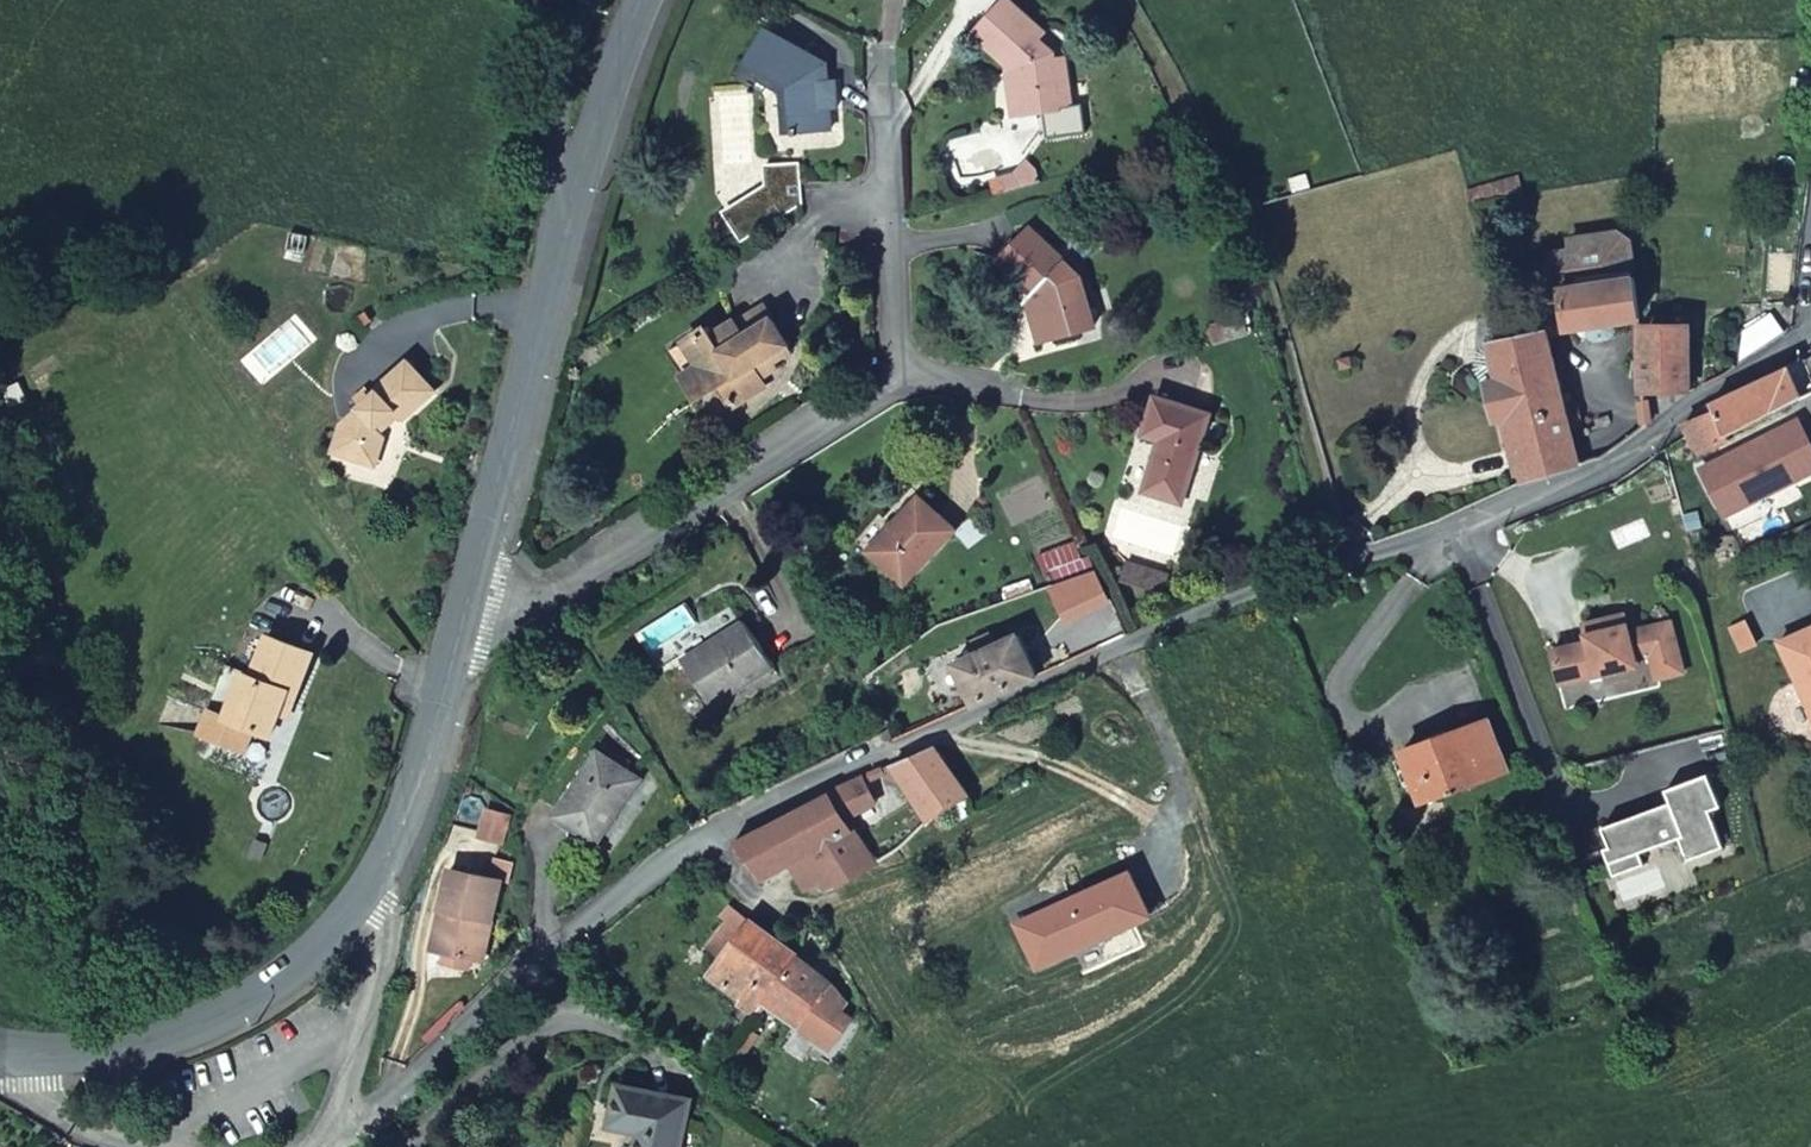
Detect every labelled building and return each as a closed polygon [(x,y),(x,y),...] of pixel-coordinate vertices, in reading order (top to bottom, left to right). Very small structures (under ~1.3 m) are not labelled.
[(1009,78),(1016,120),(1068,113),(1061,63),(1047,66),(1033,49),(1043,39),(1006,4),(973,40),(1009,78)] [(785,105),(787,141),(829,137),(828,117),(838,116),(837,97),(828,97),(826,74),(767,38),(744,77),(785,105)] [(768,191),(723,220),(742,248),(790,218),(801,211),(801,190),(801,169),(768,169),(768,191)] [(1628,273),(1625,254),(1621,232),(1609,228),(1563,235),(1564,248),(1551,250),(1543,261),(1546,278),(1555,277),(1556,285),(1628,273)] [(1054,345),(1096,335),(1083,284),(1032,236),(1003,267),(1033,302),(1041,297),(1054,345)] [(1635,318),(1628,273),(1556,285),(1562,324),(1587,323),(1590,334),(1596,335),(1604,335),(1609,333),(1609,322),(1635,318)] [(1248,316),(1212,326),(1218,343),(1253,333),(1248,316)] [(1538,325),(1484,338),(1485,344),(1491,375),(1499,414),(1513,478),(1568,464),(1561,429),(1572,426),(1567,403),(1557,405),(1538,325)] [(1633,388),(1690,385),(1691,326),(1638,325),(1633,388)] [(706,339),(670,363),(700,410),(723,395),(737,417),(766,399),(753,376),(766,368),(772,375),(791,360),(772,330),(745,345),(734,329),(710,344),(706,339)] [(1491,375),(1485,344),(1470,347),(1466,363),(1475,379),(1491,375)] [(1706,373),(1720,362),(1715,352),(1700,359),(1706,373)] [(424,383),(396,353),(364,383),(366,385),(333,416),(322,445),(364,458),(377,429),(369,420),(385,404),(394,413),(394,411),(424,383)] [(1712,396),(1715,402),(1729,432),(1774,411),(1804,397),(1785,359),(1712,396)] [(1491,375),(1475,379),(1483,416),(1499,414),(1491,375)] [(1163,439),(1145,486),(1184,499),(1215,415),(1158,394),(1144,432),(1163,439)] [(1729,432),(1715,402),(1687,415),(1703,450),(1731,437),(1729,432)] [(1702,465),(1725,513),(1810,474),(1810,439),(1802,420),(1702,465)] [(918,492),(867,544),(904,578),(954,527),(918,492)] [(1171,570),(1131,559),(1126,576),(1166,587),(1171,570)] [(1096,567),(1063,577),(1077,606),(1089,601),(1095,613),(1114,604),(1096,567)] [(1585,629),(1549,636),(1555,671),(1634,654),(1633,647),(1647,644),(1652,668),(1680,662),(1669,611),(1641,617),(1642,623),(1628,626),(1626,620),(1623,603),(1582,611),(1585,629)] [(1744,612),(1728,619),(1738,641),(1753,635),(1744,612)] [(1641,617),(1626,620),(1628,626),(1642,623),(1641,617)] [(1777,633),(1810,717),(1810,620),(1777,633)] [(1127,630),(1122,622),(1110,628),(1114,636),(1127,630)] [(689,662),(713,704),(772,668),(746,626),(689,662)] [(952,659),(970,700),(1031,673),(1013,631),(952,659)] [(262,732),(279,738),(285,718),(291,703),(305,708),(324,659),(274,643),(261,681),(232,671),(217,717),(209,739),(254,755),(262,732)] [(291,703),(285,718),(299,723),(305,708),(291,703)] [(1412,814),(1504,779),(1484,730),(1400,761),(1402,769),(1394,771),(1412,814)] [(964,801),(938,740),(884,765),(892,782),(901,779),(922,819),(964,801)] [(608,750),(561,813),(598,843),(647,781),(608,750)] [(1599,846),(1609,873),(1640,862),(1635,850),(1675,835),(1683,858),(1717,845),(1705,807),(1716,803),(1704,770),(1662,786),(1666,799),(1598,824),(1606,843),(1599,846)] [(855,865),(841,836),(839,837),(833,824),(875,804),(861,775),(821,794),(729,849),(752,887),(788,872),(801,891),(804,892),(810,889),(855,865)] [(855,865),(810,889),(816,900),(861,876),(855,865)] [(499,881),(452,868),(431,947),(473,958),(484,921),(488,920),(499,881)] [(1052,908),(1009,928),(1028,971),(1091,943),(1095,935),(1118,924),(1121,929),(1141,920),(1122,877),(1060,904),(1063,910),(1055,913),(1052,908)] [(1060,904),(1052,908),(1055,913),(1063,910),(1060,904)] [(1121,929),(1118,924),(1095,935),(1091,943),(1121,929)] [(731,1005),(746,1015),(751,1009),(787,962),(755,938),(740,926),(731,938),(716,928),(694,952),(708,963),(700,974),(733,999),(731,1005)] [(751,1009),(780,1029),(793,1039),(795,1035),(828,993),(787,962),(751,1009)] [(691,1108),(620,1095),(612,1132),(639,1139),(638,1146),(683,1146),(691,1108)]
